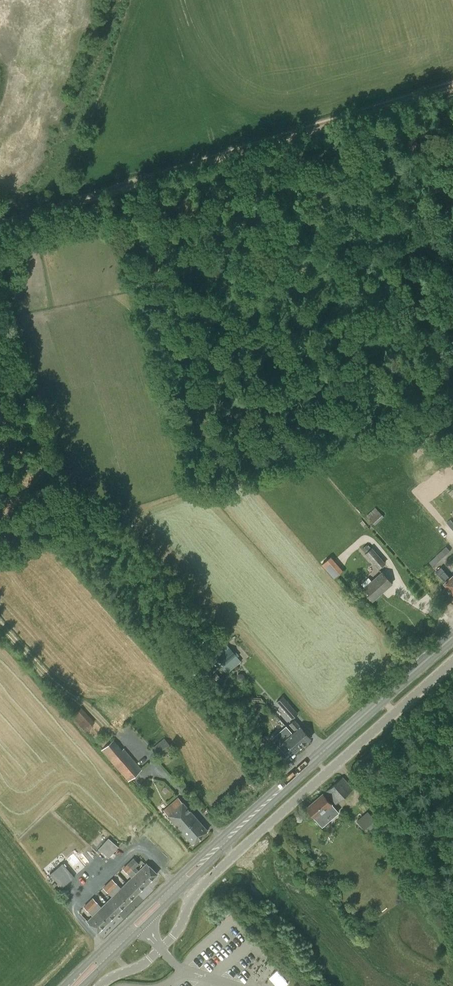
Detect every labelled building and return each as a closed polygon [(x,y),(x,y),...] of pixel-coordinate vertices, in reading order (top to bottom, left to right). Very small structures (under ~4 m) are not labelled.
[(366,515),(373,523),(382,515),(375,507),(366,515)] [(370,545),(363,551),(378,570),(385,564),(370,545)] [(446,547),(429,562),(433,566),(450,551),(446,547)] [(321,564),(333,578),(343,570),(330,556),(321,564)] [(436,572),(448,586),(452,591),(452,576),(451,578),(441,568),(436,572)] [(382,573),(363,589),(373,600),(391,584),(382,573)] [(448,586),(442,592),(444,594),(441,596),(448,603),(450,601),(452,604),(452,591),(448,586)] [(236,656),(227,645),(215,655),(226,668),(228,672),(236,665),(231,660),(236,656)] [(276,703),(284,712),(291,706),(283,697),(276,703)] [(88,715),(89,715),(81,707),(71,716),(84,731),(94,722),(88,715)] [(295,730),(292,733),(302,745),(310,739),(294,720),(289,724),(295,730)] [(302,745),(292,733),(289,735),(284,729),(279,733),(277,731),(273,735),(279,743),(284,739),(295,752),(302,745)] [(171,745),(164,738),(151,748),(158,756),(171,745)] [(124,748),(122,750),(114,740),(101,750),(129,780),(142,770),(124,748)] [(343,777),(338,781),(325,792),(335,804),(353,789),(343,777)] [(307,808),(322,826),(338,812),(323,794),(307,808)] [(164,810),(193,843),(207,830),(178,798),(164,810)] [(374,822),(376,820),(368,811),(362,816),(359,813),(356,816),(359,819),(356,821),(364,830),(368,827),(370,830),(377,824),(374,822)] [(108,838),(98,848),(109,858),(118,847),(108,838)] [(74,854),(69,857),(75,866),(80,864),(74,854)] [(133,858),(128,863),(147,883),(157,873),(146,863),(139,870),(135,867),(139,863),(133,858)] [(134,875),(127,882),(137,893),(147,883),(128,863),(123,868),(128,874),(130,871),(134,875)] [(61,888),(67,882),(69,881),(56,867),(49,874),(61,888)] [(121,885),(125,881),(118,875),(114,880),(121,885)] [(112,879),(107,883),(127,903),(137,893),(127,882),(119,890),(116,886),(117,884),(112,879)] [(114,895),(107,902),(117,912),(127,903),(107,883),(103,887),(109,893),(111,891),(114,895)] [(92,898),(88,902),(107,922),(117,912),(107,902),(100,909),(96,905),(98,903),(92,898)] [(107,922),(88,902),(83,907),(89,912),(91,910),(95,914),(87,921),(97,932),(107,922)]
